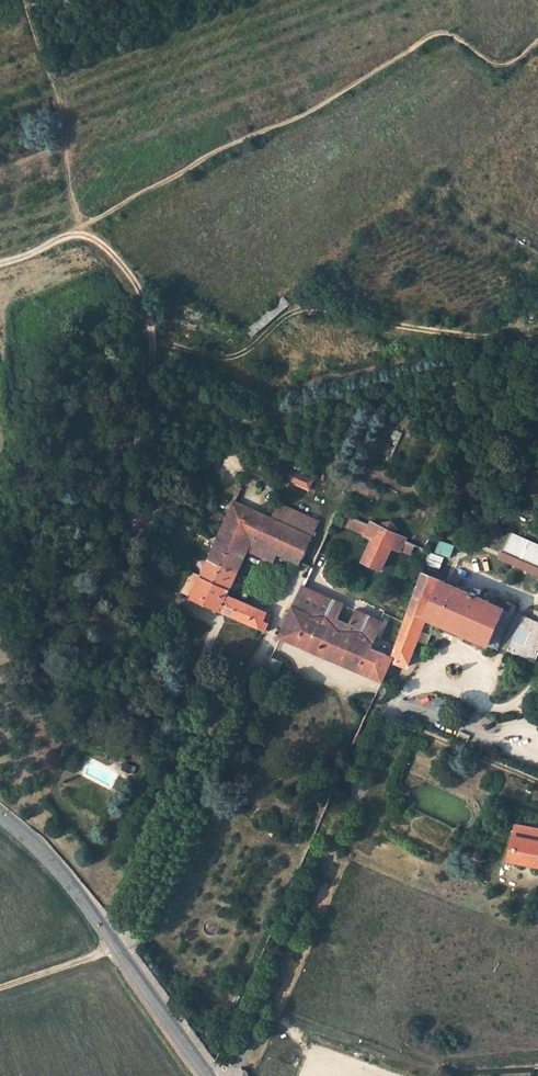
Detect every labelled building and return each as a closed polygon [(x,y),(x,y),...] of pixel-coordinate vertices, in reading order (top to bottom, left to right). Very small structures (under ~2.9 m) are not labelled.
[(283,475),(288,477),(292,470),(286,467),(283,475)] [(292,470),(288,477),(298,481),(301,474),(292,470)] [(310,487),(314,479),(301,474),(298,481),(310,487)] [(235,501),(202,575),(193,594),(192,597),(267,629),(269,622),(264,620),(267,612),(228,594),(249,548),(252,550),(254,545),(256,546),(257,544),(260,546),(258,553),(273,560),(277,551),(301,562),(312,536),(287,525),(273,518),(235,501)] [(292,514),(277,508),(273,518),(287,525),(292,514)] [(317,525),(292,514),(287,525),(312,536),(317,525)] [(400,549),(405,538),(395,533),(396,531),(396,529),(396,527),(395,525),(394,523),(392,522),(390,522),(388,522),(386,523),(384,524),(383,526),(382,528),(372,524),(367,534),(374,537),(364,560),(383,569),(393,546),(400,549)] [(512,532),(504,551),(537,566),(537,543),(512,532)] [(452,548),(437,543),(434,551),(449,557),(452,548)] [(140,550),(134,548),(131,555),(137,558),(140,550)] [(503,550),(500,557),(537,573),(537,566),(504,551),(503,550)] [(427,562),(440,567),(443,558),(430,553),(427,562)] [(185,591),(191,593),(193,594),(202,575),(194,571),(185,591)] [(393,659),(408,666),(428,617),(500,648),(501,646),(505,637),(495,632),(500,621),(510,625),(516,611),(518,606),(507,602),(505,607),(423,571),(393,657),(394,657),(393,659)] [(345,604),(305,586),(282,637),(283,637),(383,681),(393,659),(394,657),(393,657),(372,648),(384,621),(358,610),(350,627),(348,631),(335,625),(337,622),(345,604)] [(516,611),(510,625),(500,621),(495,632),(505,637),(501,646),(509,650),(525,615),(516,611)] [(273,615),(267,612),(264,620),(269,622),(273,615)] [(525,615),(509,650),(536,662),(537,658),(537,621),(525,615)] [(350,627),(337,622),(335,625),(348,631),(350,627)] [(278,670),(272,667),(268,675),(274,678),(278,670)] [(517,825),(510,860),(537,865),(537,829),(517,825)]
